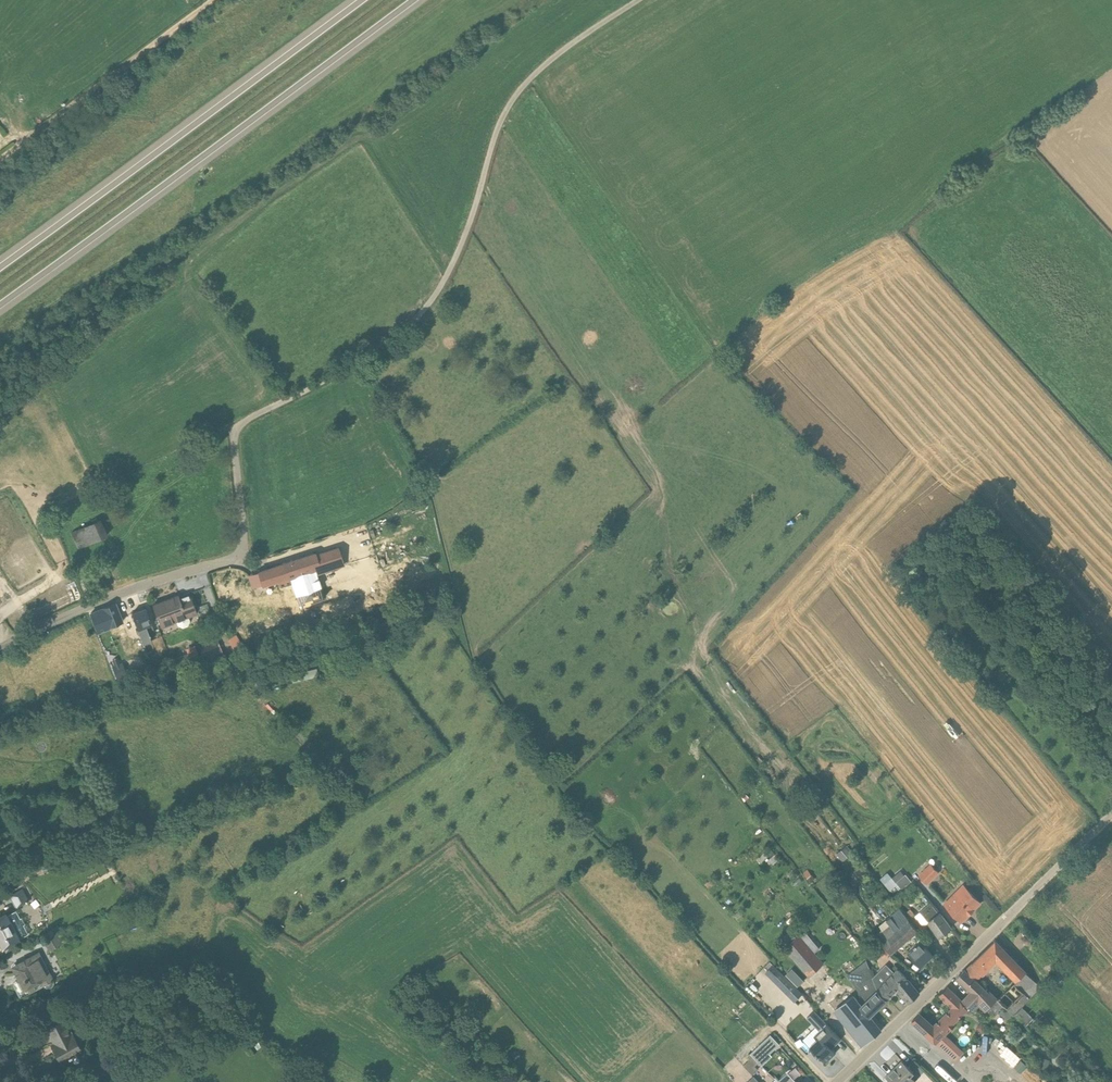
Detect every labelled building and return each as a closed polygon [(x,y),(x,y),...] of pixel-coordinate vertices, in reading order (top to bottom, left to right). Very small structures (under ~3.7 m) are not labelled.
[(103,517),(72,530),(80,547),(110,535),(103,517)] [(338,548),(316,556),(315,553),(251,574),(255,587),(263,585),(263,586),(283,578),(293,609),(324,600),(317,575),(344,567),(338,548)] [(112,560),(86,570),(89,578),(115,568),(112,560)] [(197,614),(193,603),(190,593),(179,597),(179,595),(153,605),(161,627),(197,614)] [(128,636),(119,614),(115,603),(102,609),(109,628),(115,641),(128,636)] [(152,624),(150,618),(146,608),(132,613),(143,643),(152,640),(147,626),(152,624)] [(98,633),(109,628),(102,609),(90,613),(98,633)] [(198,653),(189,657),(192,666),(201,662),(198,653)] [(126,673),(122,663),(117,665),(112,667),(116,677),(126,673)] [(295,680),(321,677),(320,669),(293,672),(295,680)] [(382,762),(386,759),(382,755),(378,758),(373,761),(377,766),(382,762)] [(42,834),(28,836),(31,849),(44,846),(42,834)] [(847,846),(835,855),(841,863),(853,853),(847,846)] [(41,862),(44,870),(63,865),(61,857),(41,862)] [(864,864),(850,874),(856,881),(870,872),(864,864)] [(930,864),(919,875),(927,884),(939,873),(930,864)] [(807,878),(811,874),(807,870),(803,874),(807,878)] [(902,890),(911,881),(905,874),(896,883),(902,890)] [(980,903),(973,895),(963,885),(944,903),(962,921),(980,903)] [(10,895),(16,907),(29,901),(22,889),(10,895)] [(48,904),(40,908),(43,913),(51,909),(48,904)] [(951,927),(940,912),(939,912),(934,907),(924,916),(928,921),(939,936),(951,927)] [(884,944),(890,952),(892,954),(902,945),(918,931),(905,915),(900,908),(879,926),(890,939),(884,944)] [(905,915),(918,931),(924,926),(911,910),(905,915)] [(3,949),(6,953),(13,949),(11,945),(20,940),(20,939),(28,934),(23,925),(25,924),(21,918),(20,919),(16,911),(8,915),(6,913),(0,916),(0,944),(3,949)] [(824,963),(815,953),(801,936),(794,928),(785,937),(790,942),(784,947),(810,978),(824,963)] [(54,934),(52,929),(44,934),(46,938),(54,934)] [(801,936),(815,953),(820,949),(806,932),(801,936)] [(49,950),(62,944),(57,934),(44,940),(49,950)] [(883,957),(890,952),(884,944),(879,939),(873,945),(883,957)] [(1015,980),(996,998),(1004,1005),(1026,1026),(1034,1018),(1022,1007),(1041,987),(1027,971),(1026,972),(996,940),(965,970),(976,981),(983,974),(997,962),(1015,980)] [(921,942),(909,953),(921,965),(933,954),(921,942)] [(54,982),(54,981),(40,952),(12,966),(19,980),(12,984),(20,998),(29,994),(44,986),(45,987),(47,988),(49,988),(51,988),(53,986),(54,984),(54,982)] [(877,990),(878,988),(873,976),(866,960),(847,976),(858,989),(859,994),(863,995),(867,1000),(862,1004),(855,996),(854,996),(848,989),(830,1003),(836,1011),(837,1011),(862,1044),(870,1038),(871,1039),(882,1030),(870,1015),(887,998),(877,990)] [(873,976),(878,988),(877,990),(887,998),(897,988),(910,1002),(919,994),(896,969),(894,972),(886,963),(873,976)] [(1070,973),(1063,965),(1049,979),(1057,986),(1070,973)] [(772,979),(774,978),(790,994),(795,988),(773,966),(766,973),(772,979)] [(792,968),(786,974),(798,986),(804,980),(792,968)] [(986,1011),(987,1010),(994,1016),(1004,1005),(996,998),(989,991),(988,992),(976,981),(965,970),(957,977),(970,990),(962,999),(973,1010),(979,1004),(986,1011)] [(955,1023),(969,1008),(947,986),(940,994),(954,1007),(934,1027),(920,1013),(912,1021),(930,1039),(934,1043),(935,1042),(936,1044),(956,1024),(955,1023)] [(802,995),(795,988),(788,995),(795,1002),(802,995)] [(71,1057),(81,1052),(62,1015),(55,1019),(45,1024),(55,1043),(53,1044),(62,1062),(71,1057)] [(987,1028),(982,1022),(976,1027),(982,1033),(987,1028)] [(818,1055),(819,1054),(826,1062),(836,1052),(832,1048),(841,1039),(827,1024),(819,1031),(814,1036),(817,1039),(809,1046),(818,1055)] [(766,1048),(775,1039),(772,1035),(762,1044),(766,1048)] [(768,1050),(766,1048),(762,1044),(751,1054),(757,1060),(768,1050)] [(759,1062),(757,1060),(751,1054),(748,1056),(751,1059),(744,1065),(752,1075),(758,1070),(755,1066),(759,1062)] [(1050,1060),(1042,1057),(1038,1068),(1047,1071),(1050,1060)] [(1021,1060),(1014,1067),(1020,1073),(1027,1066),(1021,1060)] [(910,1068),(902,1061),(887,1076),(893,1081),(916,1081),(917,1081),(911,1076),(914,1073),(910,1068)] [(1097,1077),(1103,1081),(1105,1081),(1110,1077),(1103,1070),(1097,1077)] [(796,1080),(790,1074),(781,1081),(797,1081),(796,1080)]
